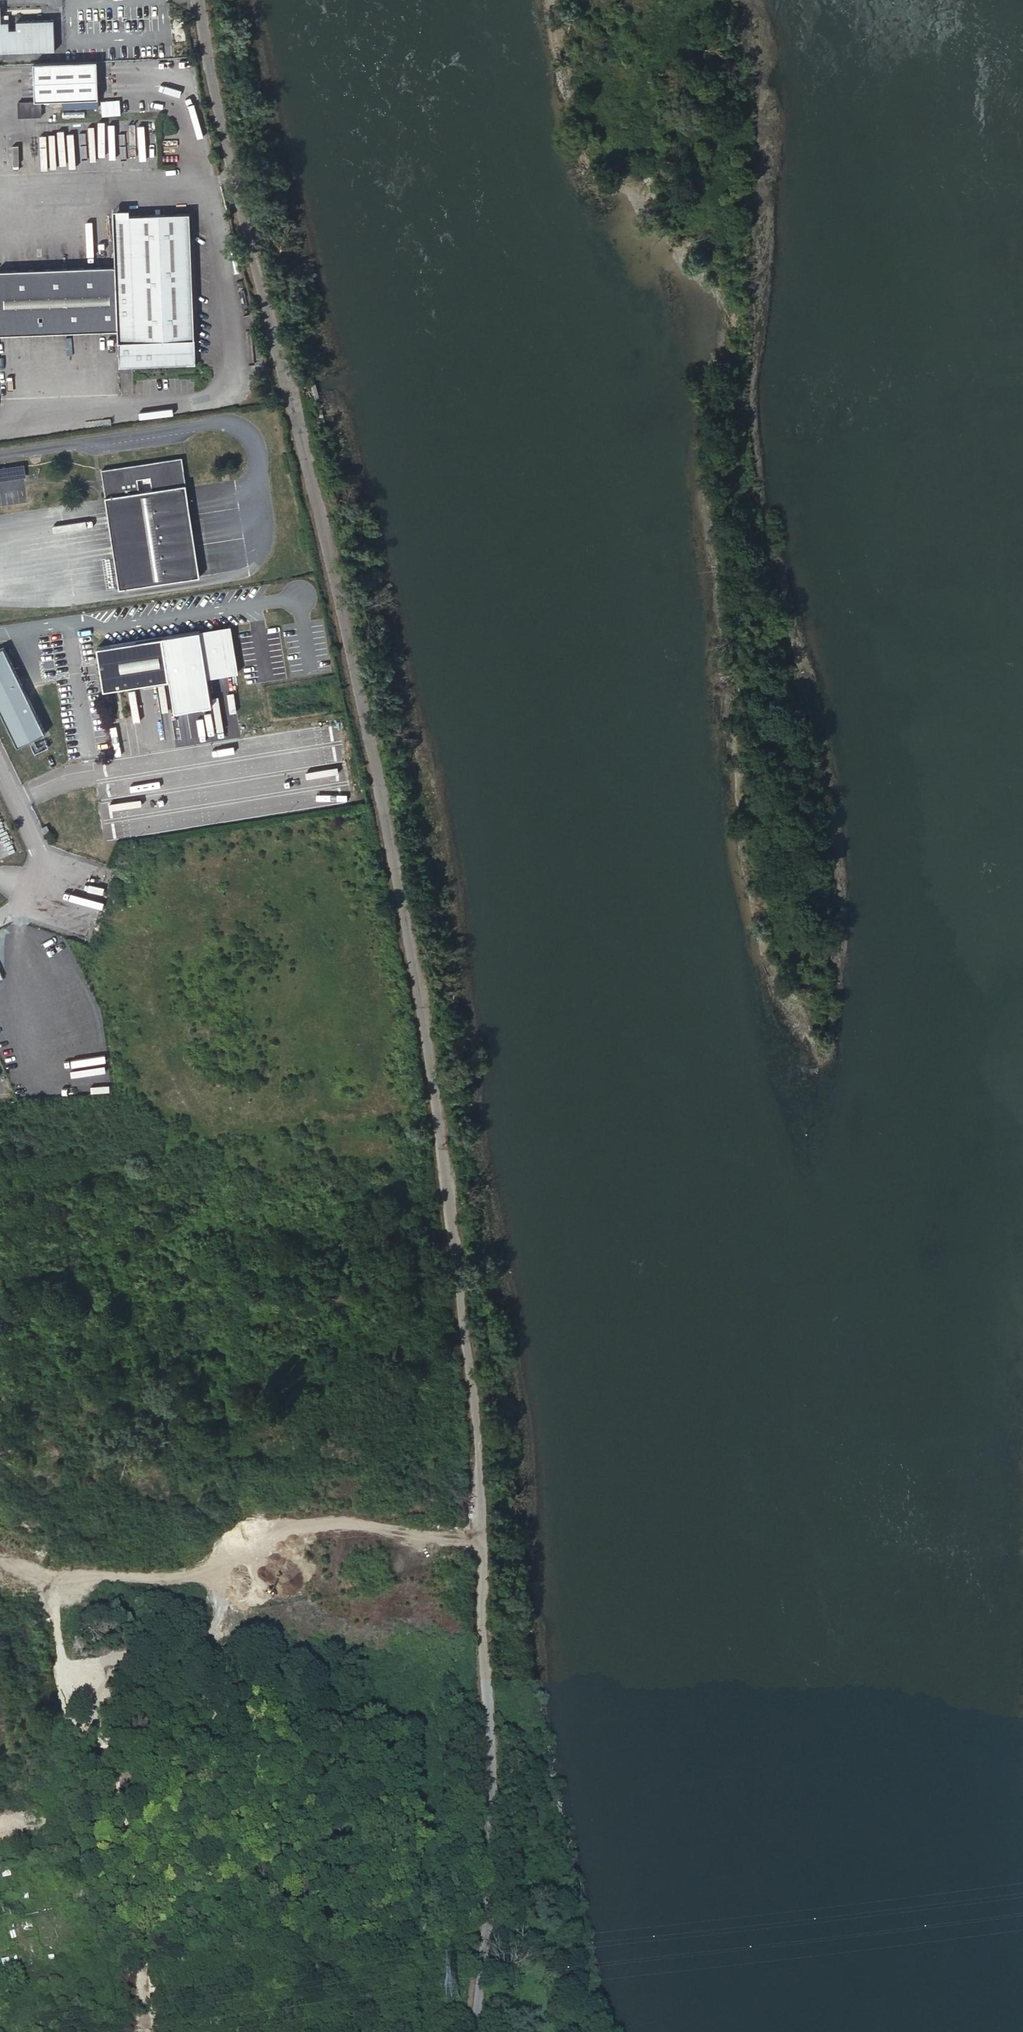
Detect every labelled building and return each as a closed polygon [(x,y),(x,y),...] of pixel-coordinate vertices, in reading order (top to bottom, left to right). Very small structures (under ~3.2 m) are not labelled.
[(18,51),(17,28),(9,28),(9,20),(1,21),(1,13),(1,5),(0,5),(0,52),(18,51)] [(17,28),(18,51),(54,49),(53,19),(16,20),(17,28)] [(93,62),(30,64),(31,83),(31,101),(59,101),(59,109),(94,107),(94,82),(93,62)] [(190,213),(130,215),(113,215),(115,265),(0,269),(0,333),(118,329),(119,367),(195,364),(190,213)] [(181,455),(101,467),(118,587),(199,576),(181,455)] [(161,636),(167,679),(198,674),(191,632),(161,636)] [(95,645),(101,688),(167,679),(161,636),(95,645)] [(5,646),(0,649),(0,707),(18,749),(45,737),(5,646)]
